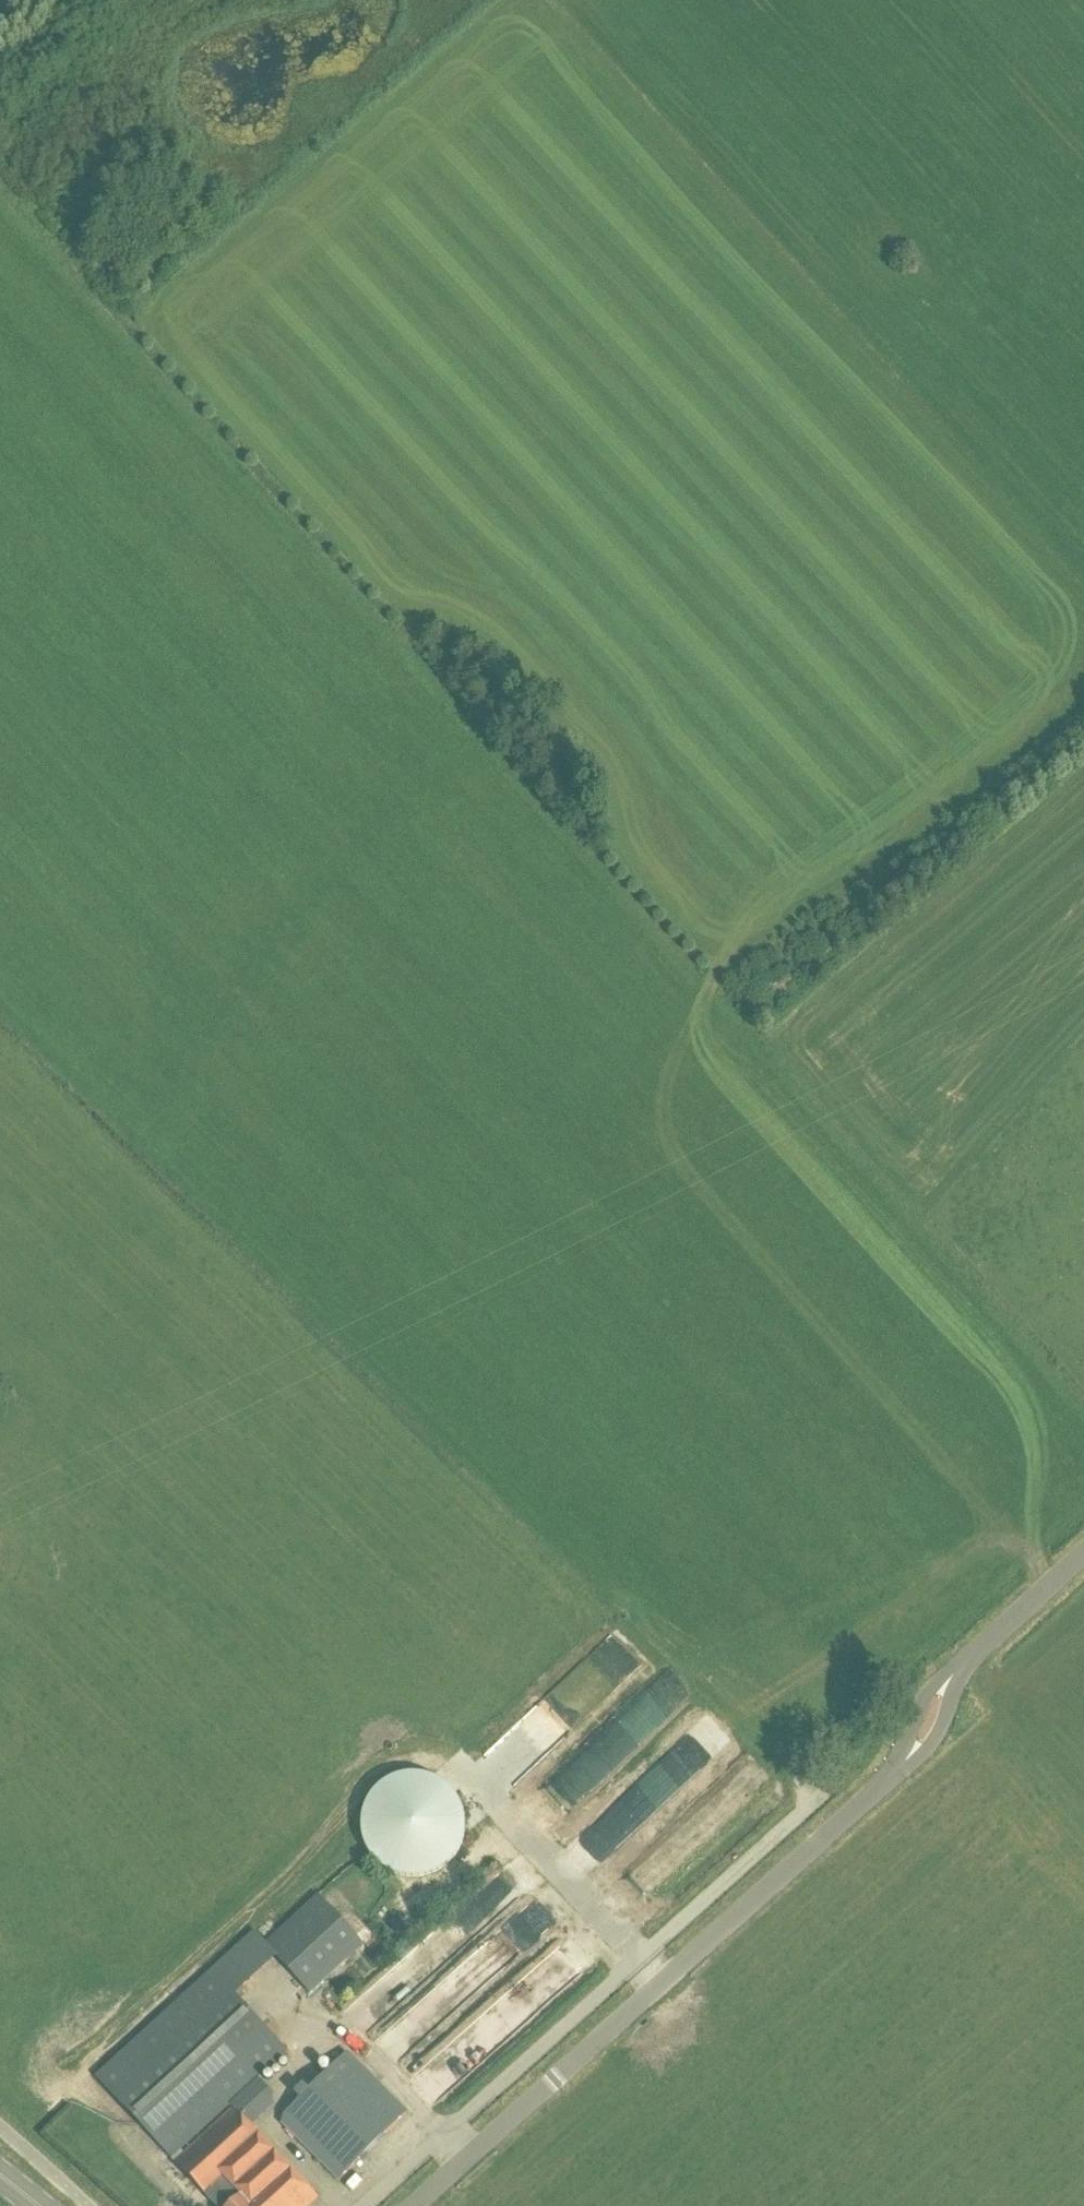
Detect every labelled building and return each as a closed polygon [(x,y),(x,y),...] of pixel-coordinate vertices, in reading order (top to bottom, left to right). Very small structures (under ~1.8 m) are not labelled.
[(624,1804),(644,1825),(728,1744),(708,1724),(624,1804)] [(447,1874),(461,1862),(470,1846),(473,1828),(470,1810),(461,1796),(449,1784),(434,1777),(418,1775),(401,1778),(386,1786),(375,1798),(367,1815),(366,1833),(370,1850),(380,1865),(395,1876),(412,1882),(430,1881),(447,1874)] [(317,1895),(265,1943),(255,1932),(95,2078),(216,2205),(311,2205),(319,2198),(291,2169),(251,2127),(275,2105),(270,2099),(274,2096),(259,2080),(288,2052),(236,1997),(277,1958),(310,1995),(364,1945),(317,1895)] [(495,1979),(484,1961),(455,1978),(465,1996),(495,1979)] [(339,2181),(407,2113),(346,2052),(282,2116),(281,2124),(339,2181)]
